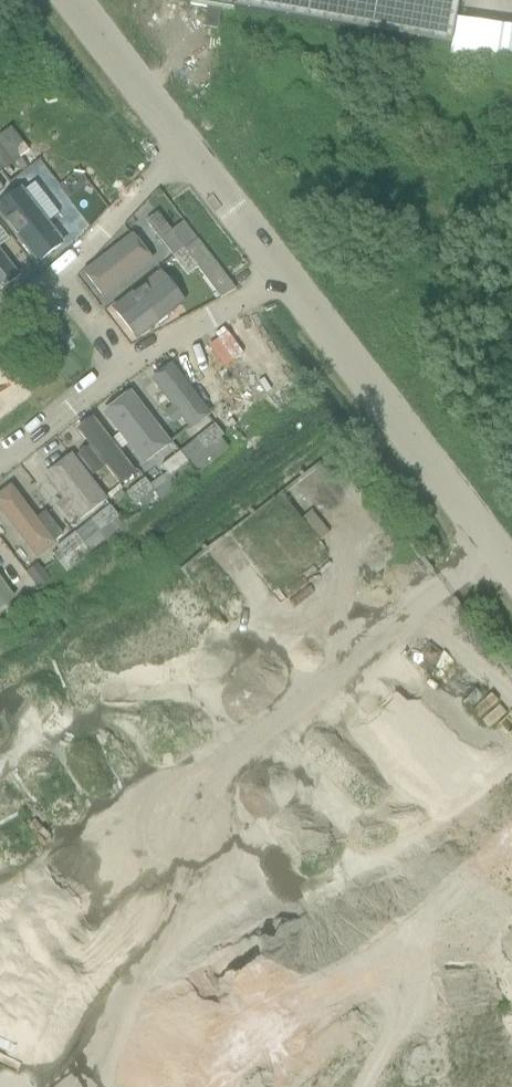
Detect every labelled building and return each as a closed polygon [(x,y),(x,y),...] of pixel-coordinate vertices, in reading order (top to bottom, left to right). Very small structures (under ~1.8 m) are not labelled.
[(189,6),(190,4),(234,12),(236,0),(158,0),(189,6)] [(234,12),(451,50),(460,0),(236,0),(234,12)] [(29,152),(10,128),(0,136),(0,163),(5,170),(29,152)] [(14,164),(21,173),(27,169),(20,159),(14,164)] [(9,178),(13,175),(8,168),(4,172),(9,178)] [(0,212),(0,222),(36,272),(65,251),(24,195),(0,212)] [(185,250),(171,232),(157,214),(146,223),(174,259),(185,250)] [(0,222),(0,298),(36,272),(0,222)] [(183,223),(171,232),(185,250),(195,243),(197,241),(183,223)] [(105,313),(162,270),(161,268),(133,232),(76,275),(105,313)] [(185,250),(174,259),(187,276),(197,268),(204,276),(217,266),(209,256),(197,241),(195,243),(185,250)] [(174,286),(162,270),(105,313),(130,346),(140,339),(188,303),(174,286)] [(237,321),(204,345),(242,395),(275,371),(237,321)] [(203,347),(171,371),(209,422),(241,398),(203,347)] [(209,422),(171,371),(135,397),(173,448),(209,422)] [(173,448),(135,397),(98,424),(136,475),(173,448)] [(136,475),(98,424),(62,451),(100,502),(136,475)] [(214,426),(179,453),(186,463),(196,476),(230,451),(220,438),(222,436),(214,426)] [(100,502),(62,451),(25,478),(63,529),(100,502)] [(186,464),(186,463),(179,453),(161,467),(167,474),(169,477),(186,464)] [(195,476),(186,464),(169,477),(167,474),(149,488),(151,490),(159,501),(161,502),(195,476)] [(25,478),(0,497),(0,509),(32,552),(63,529),(25,478)] [(151,490),(149,488),(144,480),(126,494),(134,504),(137,502),(144,512),(159,501),(151,490)] [(284,493),(180,565),(226,631),(255,611),(250,603),(268,590),(245,557),(285,529),(280,523),(296,512),(284,493)] [(125,528),(109,507),(73,534),(89,555),(90,556),(127,530),(125,528)] [(89,555),(73,534),(72,535),(56,548),(58,550),(52,555),(66,573),(72,568),(89,555)] [(28,597),(0,561),(0,609),(5,616),(28,597)]
